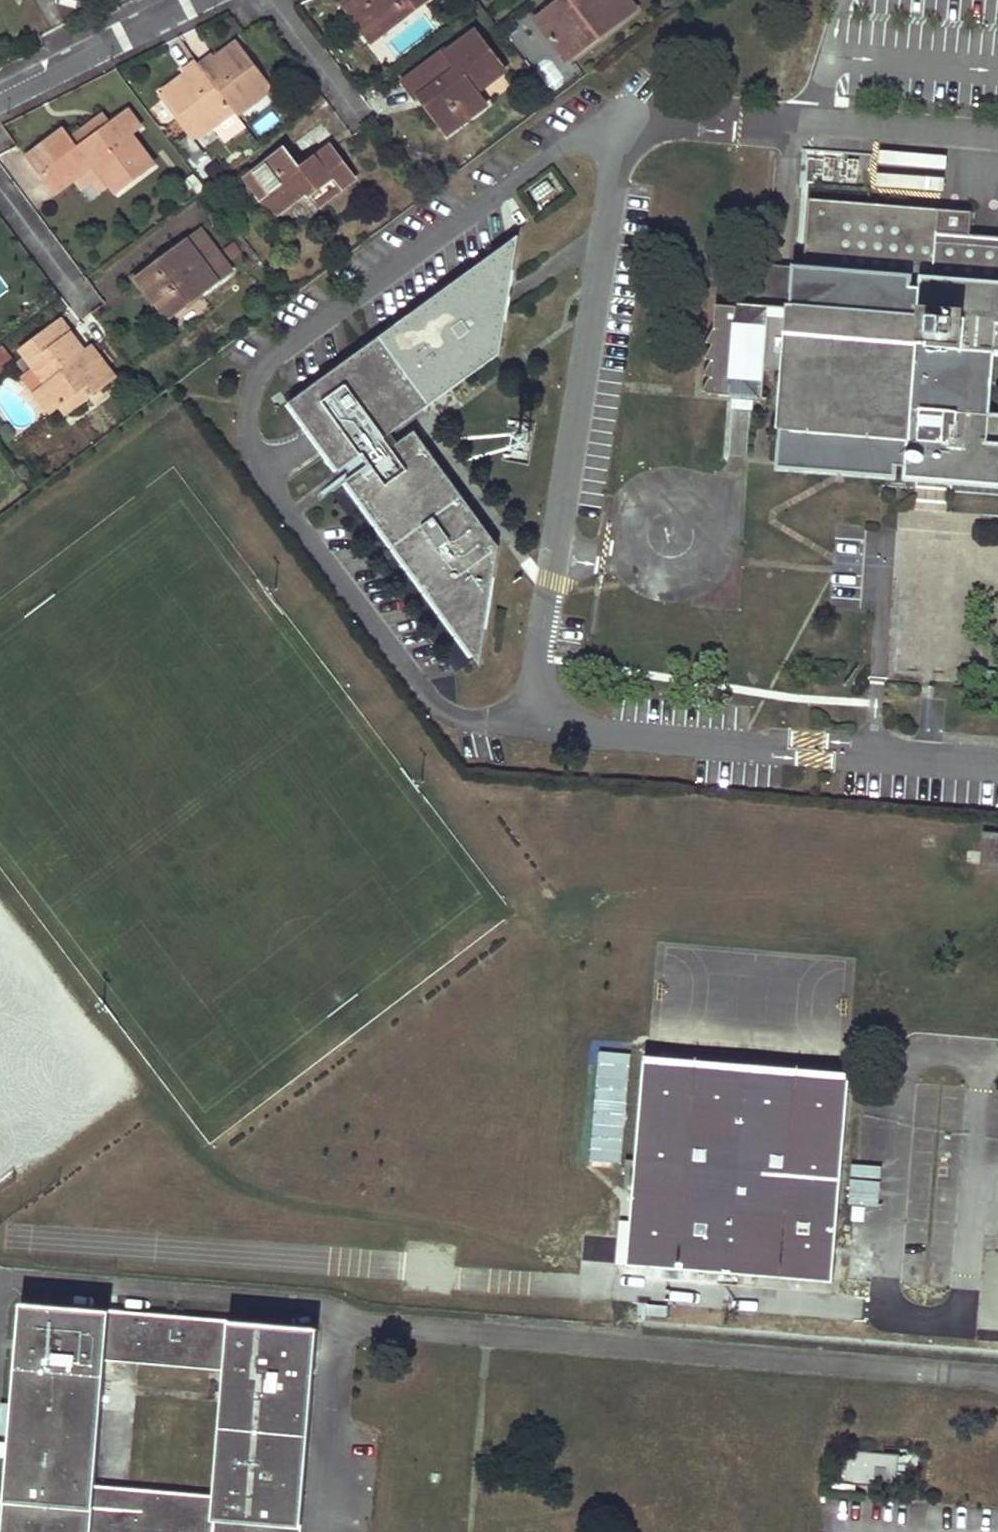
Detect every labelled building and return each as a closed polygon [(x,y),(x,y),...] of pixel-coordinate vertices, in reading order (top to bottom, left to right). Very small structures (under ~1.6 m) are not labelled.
[(348,0),(343,3),(372,42),(377,38),(348,0)] [(348,0),(377,38),(427,0),(348,0)] [(535,19),(567,62),(637,10),(629,0),(560,0),(535,19)] [(403,82),(416,100),(419,97),(440,124),(455,113),(462,123),(487,105),(477,92),(505,71),(476,32),(442,56),(440,54),(403,82)] [(199,66),(237,116),(273,89),(238,42),(215,59),(212,55),(199,66)] [(246,128),(237,116),(199,66),(196,62),(182,72),(185,76),(163,92),(198,139),(213,128),(225,144),(246,128)] [(65,130),(27,158),(54,193),(73,179),(95,163),(111,185),(118,194),(154,166),(131,136),(141,128),(127,110),(111,122),(78,147),(72,138),(65,130)] [(440,124),(447,134),(462,123),(455,113),(440,124)] [(111,122),(105,114),(72,138),(78,147),(111,122)] [(192,140),(183,147),(194,162),(204,155),(192,140)] [(251,175),(279,213),(307,191),(318,206),(354,178),(330,146),(301,168),(286,148),(251,175)] [(204,170),(211,181),(224,172),(217,161),(204,170)] [(95,163),(73,179),(80,190),(92,181),(101,193),(111,185),(95,163)] [(968,242),(969,236),(970,212),(809,198),(801,303),(786,303),(785,315),(770,314),(771,307),(717,302),(715,326),(708,339),(714,342),(707,355),(712,358),(705,371),(711,375),(704,387),(712,393),(764,398),(766,367),(781,369),(776,429),(790,430),(788,458),(997,476),(997,244),(968,242)] [(202,231),(139,279),(169,319),(232,271),(202,231)] [(501,351),(520,233),(291,399),(340,467),(365,449),(371,459),(347,476),(480,662),(500,544),(416,427),(394,443),(387,433),(501,351)] [(969,236),(968,242),(997,244),(997,238),(969,236)] [(20,349),(35,368),(46,384),(36,392),(52,414),(58,409),(73,399),(79,406),(116,378),(93,348),(85,354),(59,319),(20,349)] [(0,348),(0,368),(9,363),(1,348),(0,348)] [(35,368),(24,377),(36,392),(46,384),(35,368)] [(58,409),(64,417),(79,406),(73,399),(58,409)] [(984,833),(981,869),(997,871),(997,835),(984,833)] [(850,1073),(644,1056),(627,1265),(659,1267),(832,1282),(850,1073)] [(314,1332),(25,1307),(5,1531),(297,1531),(314,1332)] [(832,1484),(895,1489),(899,1455),(835,1450),(832,1484)]
